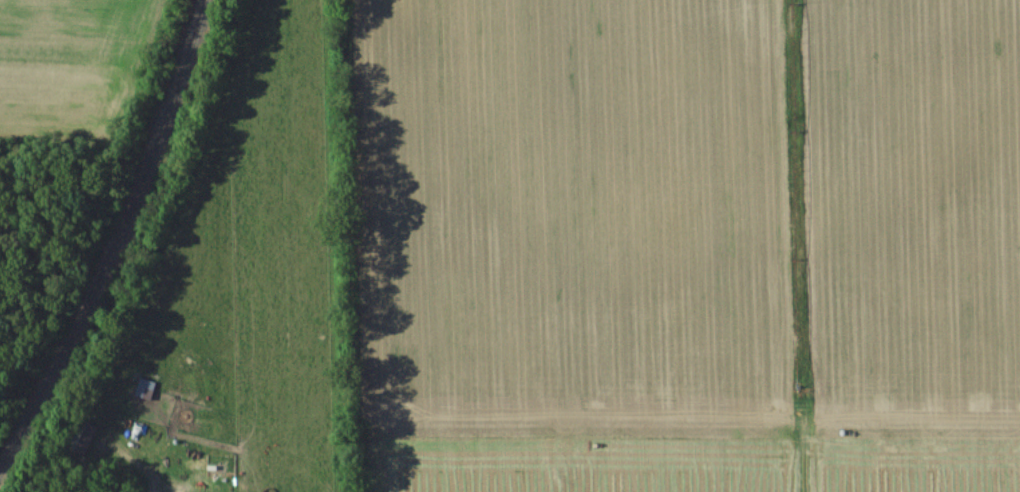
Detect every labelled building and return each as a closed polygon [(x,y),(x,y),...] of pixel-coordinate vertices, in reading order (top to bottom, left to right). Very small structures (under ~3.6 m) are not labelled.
[(88,451),(95,424),(78,420),(71,446),(88,451)]
